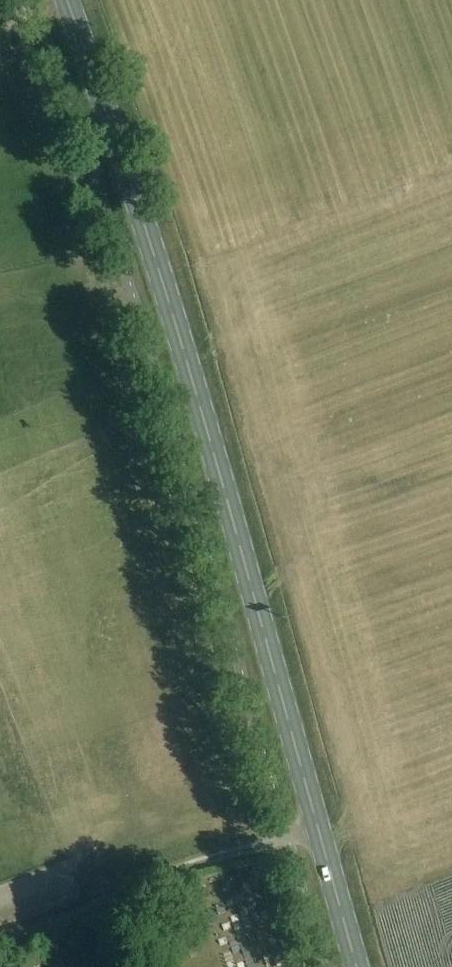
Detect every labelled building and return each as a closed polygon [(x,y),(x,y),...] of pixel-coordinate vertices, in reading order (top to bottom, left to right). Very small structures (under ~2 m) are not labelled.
[(169,893),(172,904),(187,901),(184,889),(169,893)]
